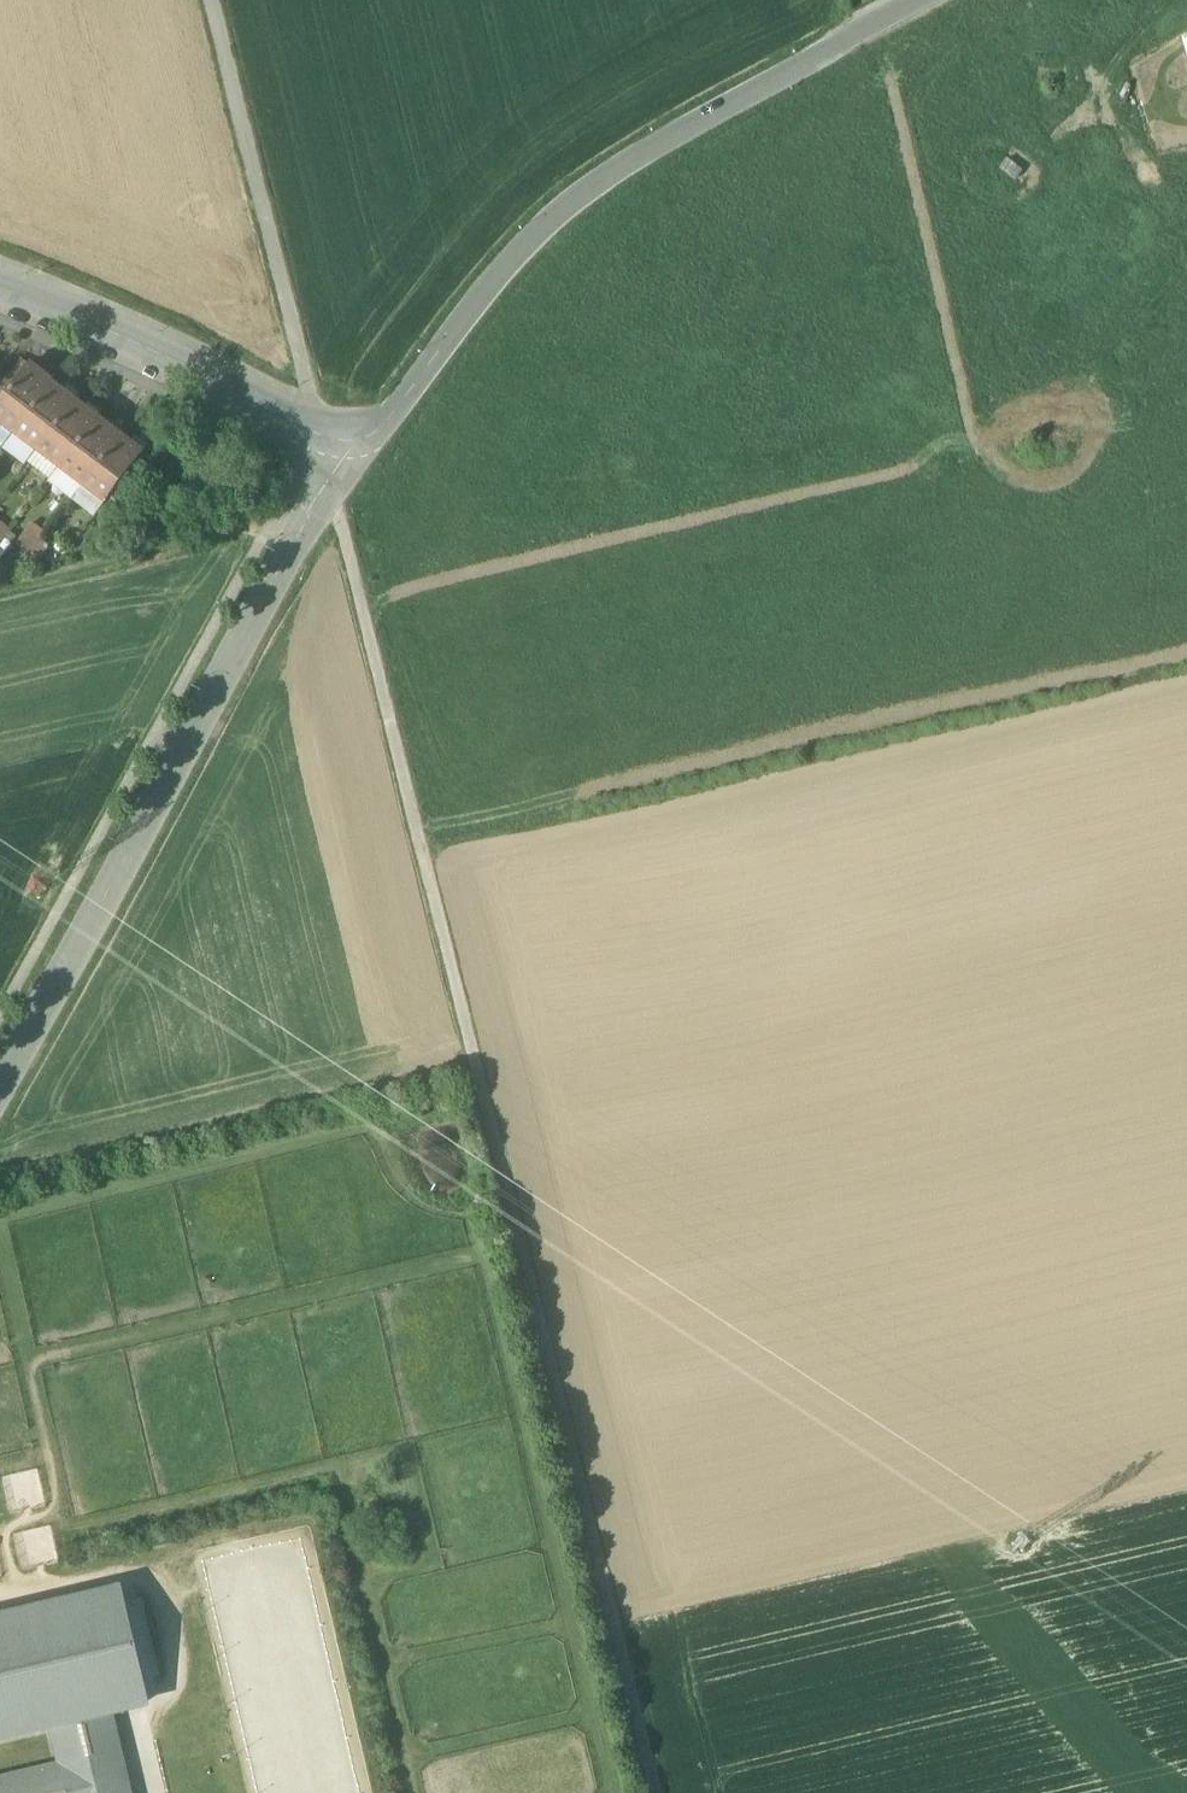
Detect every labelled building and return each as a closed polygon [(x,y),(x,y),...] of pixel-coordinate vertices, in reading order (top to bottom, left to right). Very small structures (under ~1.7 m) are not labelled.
[(0,403),(0,419),(15,431),(51,384),(28,366),(0,403)] [(51,384),(15,431),(38,448),(74,401),(51,384)] [(74,401),(38,448),(61,466),(97,419),(74,401)] [(0,419),(0,445),(2,447),(15,431),(0,419)] [(119,436),(97,419),(61,466),(83,483),(119,436)] [(142,453),(119,436),(83,483),(106,501),(142,453)] [(10,533),(10,532),(0,525),(0,545),(10,533)] [(10,533),(0,545),(0,559),(17,538),(10,533)] [(37,543),(25,534),(17,545),(29,554),(37,543)] [(0,1619),(0,1738),(51,1726),(110,1712),(145,1704),(119,1591),(0,1619)] [(110,1712),(51,1726),(60,1765),(0,1780),(0,1792),(130,1792),(110,1712)]
